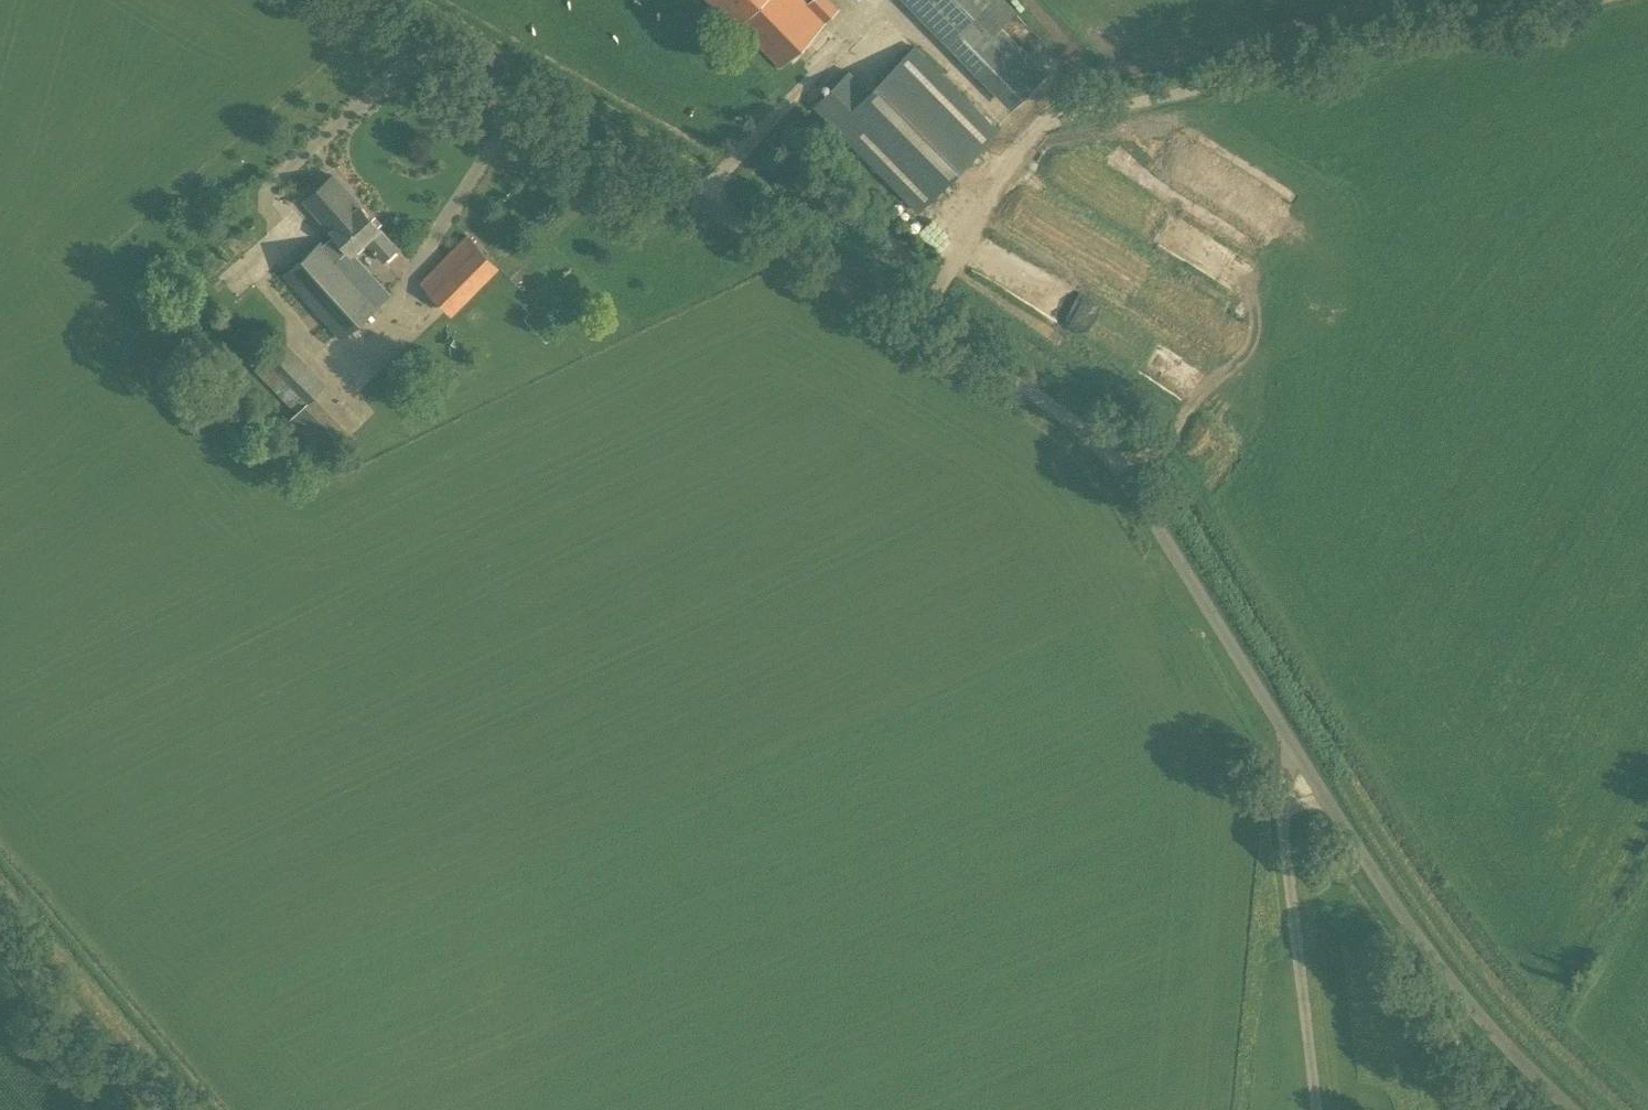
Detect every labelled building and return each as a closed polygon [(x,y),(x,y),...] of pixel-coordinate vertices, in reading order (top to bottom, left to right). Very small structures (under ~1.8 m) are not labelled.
[(839,8),(831,0),(809,0),(809,1),(808,0),(712,0),(737,25),(739,22),(781,65),(839,8)] [(946,43),(989,0),(903,0),(946,43)] [(919,212),(1000,129),(916,43),(870,88),(850,68),(812,105),(919,212)] [(331,230),(335,233),(322,243),(321,241),(283,273),(340,338),(391,294),(353,251),(365,241),(382,262),(400,247),(382,226),(380,227),(360,205),(333,174),(305,199),(332,229),(331,230)] [(457,314),(508,265),(474,230),(423,278),(457,314)] [(327,458),(349,436),(313,399),(333,379),(289,334),(253,368),(295,412),(280,427),(317,464),(325,456),(327,458)]
